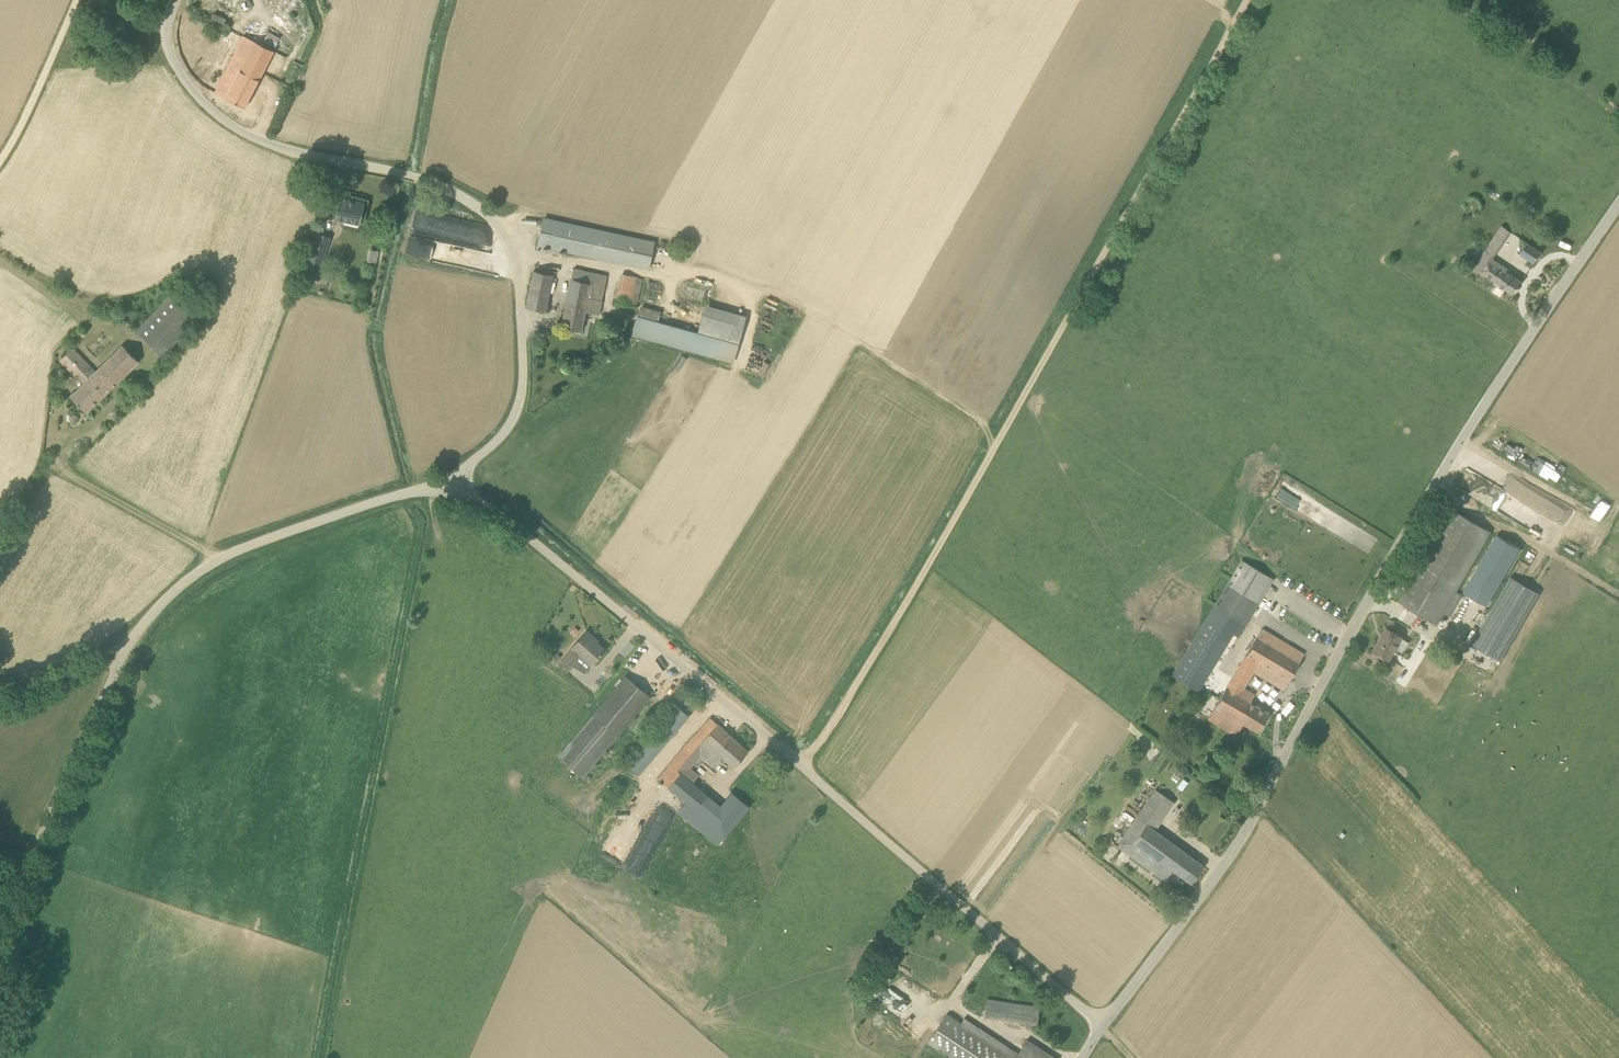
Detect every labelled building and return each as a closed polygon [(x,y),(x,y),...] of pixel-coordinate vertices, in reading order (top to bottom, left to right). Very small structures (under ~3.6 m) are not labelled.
[(214,13),(212,18),(225,22),(226,17),(214,13)] [(212,18),(210,21),(222,26),(224,23),(212,18)] [(268,31),(263,43),(275,49),(281,37),(268,31)] [(243,36),(226,70),(237,76),(226,98),(245,108),(274,51),(243,36)] [(365,203),(355,201),(340,198),(336,219),(360,225),(365,203)] [(415,211),(410,234),(471,248),(472,242),(489,245),(492,229),(415,211)] [(649,268),(654,243),(544,219),(539,244),(649,268)] [(331,237),(317,232),(306,261),(321,266),(331,237)] [(1528,243),(1521,254),(1534,263),(1542,252),(1528,243)] [(1495,257),(1486,250),(1474,268),(1513,294),(1522,281),(1510,273),(1511,271),(1493,259),(1495,257)] [(607,276),(574,269),(561,326),(582,331),(586,311),(599,314),(607,276)] [(534,270),(526,307),(546,311),(554,275),(534,270)] [(615,301),(637,306),(643,277),(620,273),(615,301)] [(136,331),(153,347),(163,356),(202,312),(175,288),(136,331)] [(684,299),(701,302),(703,291),(686,288),(684,299)] [(642,305),(633,335),(734,363),(739,344),(738,343),(746,315),(705,305),(698,332),(658,321),(661,311),(642,305)] [(85,383),(71,396),(86,412),(139,361),(123,345),(96,373),(72,348),(61,360),(79,379),(80,378),(85,383)] [(1498,490),(1567,525),(1574,511),(1504,477),(1498,490)] [(1452,509),(1398,601),(1438,624),(1492,532),(1452,509)] [(1238,637),(1273,579),(1242,560),(1172,675),(1195,689),(1230,632),(1238,637)] [(1472,644),(1500,661),(1540,593),(1511,576),(1472,644)] [(575,627),(570,632),(575,636),(579,631),(575,627)] [(1389,659),(1402,637),(1387,628),(1374,650),(1389,659)] [(1242,722),(1258,732),(1270,713),(1240,695),(1254,672),(1284,689),(1300,662),(1270,644),(1275,636),(1262,629),(1257,637),(1257,636),(1208,718),(1235,734),(1242,722)] [(566,672),(577,660),(581,655),(593,664),(605,649),(592,638),(594,636),(587,630),(573,647),(558,665),(566,672)] [(651,697),(626,675),(558,756),(583,777),(651,697)] [(672,735),(689,715),(677,704),(659,725),(672,735)] [(658,778),(695,809),(707,794),(693,782),(699,775),(690,768),(700,756),(712,767),(722,756),(734,767),(748,751),(711,717),(687,743),(658,778)] [(1191,883),(1203,865),(1136,819),(1117,846),(1165,881),(1173,870),(1191,883)] [(987,999),(985,1017),(1039,1021),(1040,1003),(987,999)] [(951,1057),(1056,1057),(1028,1038),(1019,1052),(1015,1057),(961,1022),(947,1013),(928,1043),(951,1057)]
